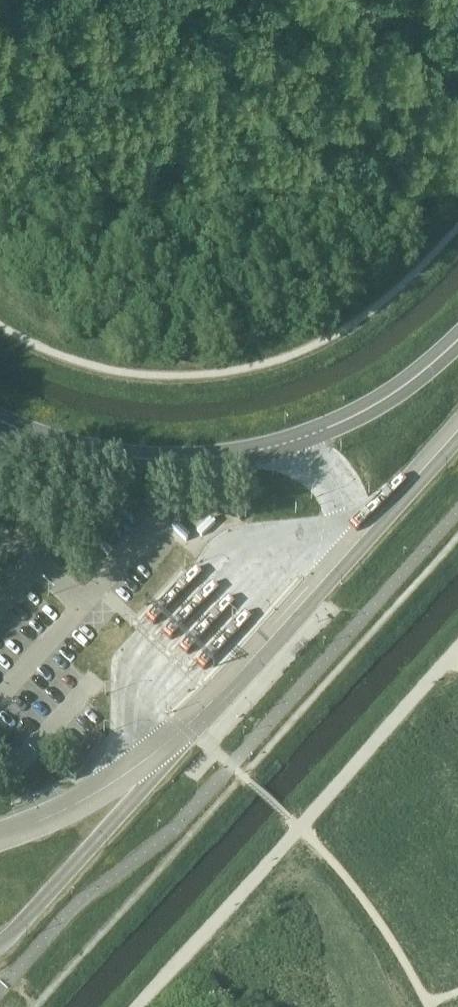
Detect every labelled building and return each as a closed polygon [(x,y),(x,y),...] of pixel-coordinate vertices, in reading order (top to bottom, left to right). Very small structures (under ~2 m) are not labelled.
[(296,658),(308,644),(303,640),(290,654),(296,658)] [(233,968),(228,975),(247,989),(252,981),(233,968)]
